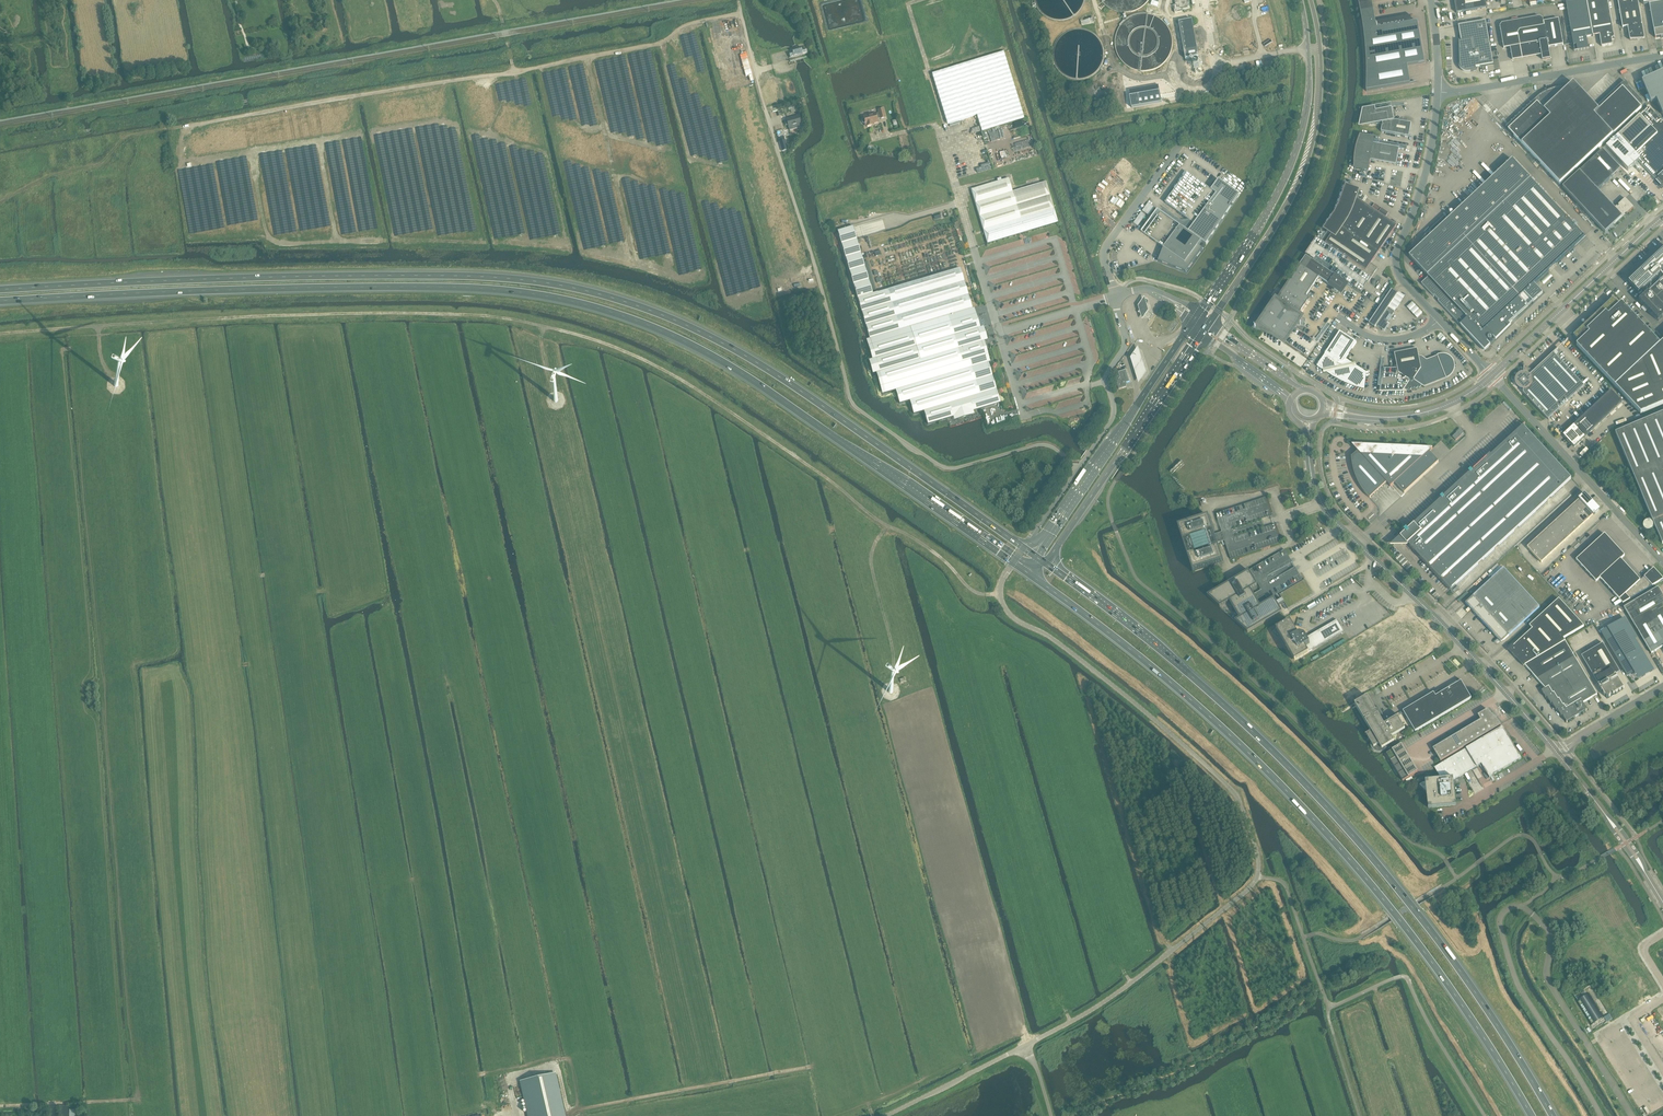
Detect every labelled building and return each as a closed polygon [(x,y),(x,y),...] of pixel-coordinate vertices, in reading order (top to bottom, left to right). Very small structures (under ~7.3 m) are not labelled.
[(1175,6),(1173,6),(1175,13),(1182,12),(1182,10),(1190,8),(1188,0),(1174,0),(1175,6)] [(1456,13),(1487,8),(1485,0),(1454,0),(1456,13)] [(1586,0),(1583,0),(1566,3),(1574,49),(1574,48),(1577,48),(1577,51),(1588,49),(1586,37),(1593,36),(1593,37),(1586,0)] [(1593,37),(1593,36),(1599,35),(1601,47),(1612,45),(1612,39),(1614,39),(1614,40),(1615,40),(1608,0),(1586,0),(1593,37)] [(1642,24),(1638,0),(1618,0),(1622,28),(1628,27),(1628,28),(1630,39),(1630,40),(1630,41),(1645,40),(1644,40),(1644,39),(1644,38),(1642,25),(1641,24),(1642,24)] [(1644,5),(1649,4),(1655,38),(1662,37),(1662,0),(1643,0),(1644,5)] [(1363,32),(1364,38),(1366,56),(1366,74),(1366,92),(1410,84),(1407,66),(1425,63),(1417,22),(1412,23),(1411,18),(1412,17),(1376,23),(1375,17),(1367,19),(1367,17),(1364,18),(1364,19),(1362,20),(1363,26),(1363,32)] [(1542,60),(1550,58),(1548,48),(1563,45),(1559,19),(1543,22),(1543,19),(1540,17),(1502,24),(1500,27),(1504,49),(1510,48),(1512,60),(1513,60),(1513,59),(1541,54),(1542,60)] [(1191,27),(1193,26),(1192,20),(1179,22),(1185,59),(1199,57),(1196,43),(1194,44),(1191,27)] [(1485,21),(1458,26),(1461,42),(1459,43),(1459,41),(1460,65),(1460,66),(1460,67),(1461,68),(1461,69),(1462,70),(1463,71),(1464,72),(1465,72),(1466,72),(1467,72),(1468,73),(1469,72),(1470,72),(1477,70),(1476,70),(1475,68),(1493,65),(1485,21)] [(789,54),(790,58),(795,57),(807,54),(806,49),(802,50),(801,48),(792,51),(793,53),(789,54)] [(947,124),(977,115),(982,132),(1024,119),(1003,52),(932,74),(947,124)] [(1642,82),(1651,103),(1656,100),(1662,116),(1662,73),(1642,82)] [(1512,126),(1508,130),(1513,136),(1560,185),(1646,104),(1624,81),(1620,85),(1619,85),(1616,88),(1617,88),(1616,89),(1615,88),(1612,91),(1613,92),(1612,93),(1611,92),(1609,95),(1608,96),(1605,98),(1605,99),(1604,100),(1604,99),(1601,102),(1601,103),(1600,103),(1597,106),(1598,106),(1596,108),(1581,91),(1580,84),(1575,85),(1573,83),(1570,86),(1558,88),(1554,89),(1550,90),(1546,92),(1542,94),(1540,95),(1538,97),(1536,99),(1532,102),(1529,104),(1529,105),(1528,106),(1528,105),(1525,108),(1526,109),(1525,110),(1524,109),(1521,112),(1522,112),(1521,113),(1520,113),(1517,115),(1518,116),(1517,117),(1516,116),(1513,119),(1514,119),(1513,120),(1510,122),(1510,123),(1509,124),(1512,126)] [(1159,85),(1128,91),(1131,108),(1162,103),(1159,85)] [(1376,111),(1375,107),(1362,109),(1359,128),(1372,125),(1383,123),(1381,132),(1409,137),(1411,124),(1394,120),(1392,108),(1376,111)] [(1606,148),(1628,171),(1638,162),(1655,180),(1657,178),(1658,179),(1656,181),(1655,181),(1661,186),(1660,185),(1662,183),(1662,122),(1649,107),(1606,148)] [(863,117),(864,119),(862,120),(862,121),(862,123),(863,123),(865,123),(865,126),(866,125),(866,127),(873,125),(873,124),(878,122),(877,119),(880,118),(880,119),(885,118),(883,109),(878,110),(879,113),(876,114),(863,117)] [(786,119),(789,128),(801,125),(798,116),(786,119)] [(1371,163),(1369,163),(1370,160),(1396,165),(1399,148),(1373,144),(1374,138),(1361,136),(1359,141),(1357,147),(1356,152),(1355,158),(1355,163),(1355,169),(1368,171),(1369,165),(1370,166),(1371,163)] [(785,140),(779,142),(782,151),(788,150),(785,140)] [(1602,151),(1563,188),(1605,233),(1614,225),(1614,226),(1625,216),(1624,215),(1626,214),(1626,215),(1634,208),(1625,199),(1618,205),(1619,206),(1617,207),(1614,209),(1597,191),(1620,170),(1602,151)] [(1492,340),(1492,339),(1492,338),(1493,337),(1496,341),(1512,326),(1509,323),(1543,293),(1534,283),(1584,237),(1512,160),(1474,195),(1472,193),(1464,200),(1466,202),(1409,256),(1428,277),(1421,284),(1433,297),(1434,296),(1439,300),(1438,301),(1484,351),(1490,345),(1487,342),(1488,341),(1489,341),(1489,342),(1490,342),(1491,342),(1491,341),(1492,341),(1492,340)] [(1183,228),(1183,229),(1201,242),(1206,246),(1240,195),(1219,180),(1211,191),(1187,173),(1165,203),(1194,225),(1189,232),(1183,228)] [(987,244),(1019,235),(1023,233),(1058,223),(1046,182),(1040,184),(1012,192),(1008,179),(1001,181),(1001,178),(997,180),(998,182),(973,189),(971,189),(987,244)] [(1371,209),(1357,199),(1360,190),(1345,185),(1340,201),(1338,206),(1336,210),(1333,215),(1323,229),(1331,235),(1325,244),(1347,259),(1345,262),(1345,261),(1346,259),(1316,239),(1305,255),(1361,293),(1368,283),(1369,281),(1377,269),(1370,264),(1397,226),(1386,218),(1389,214),(1374,204),(1371,209)] [(1201,242),(1183,229),(1157,210),(1141,232),(1163,248),(1158,261),(1186,272),(1203,250),(1198,246),(1201,242)] [(853,226),(837,231),(886,394),(896,391),(900,404),(910,401),(914,414),(924,411),(928,425),(999,404),(981,343),(984,342),(980,328),(977,329),(958,269),(873,294),(853,226)] [(1638,293),(1660,273),(1660,276),(1659,279),(1661,280),(1639,301),(1658,322),(1662,317),(1662,278),(1662,279),(1662,275),(1662,273),(1661,272),(1662,270),(1662,250),(1628,283),(1638,293)] [(1335,290),(1337,292),(1337,291),(1341,293),(1347,285),(1350,287),(1351,287),(1306,256),(1276,299),(1258,325),(1284,343),(1295,327),(1294,327),(1295,324),(1296,324),(1296,325),(1299,325),(1300,322),(1297,322),(1299,315),(1299,314),(1309,299),(1305,296),(1306,295),(1306,296),(1318,278),(1335,289),(1335,290)] [(1398,293),(1392,289),(1369,324),(1375,328),(1376,326),(1384,331),(1389,325),(1387,323),(1394,312),(1388,308),(1391,304),(1394,300),(1398,293)] [(1394,300),(1391,304),(1397,308),(1400,304),(1394,300)] [(1612,300),(1573,336),(1580,344),(1579,346),(1578,344),(1576,346),(1640,414),(1662,404),(1662,342),(1660,345),(1621,303),(1620,305),(1621,306),(1620,307),(1612,300)] [(1391,304),(1388,308),(1394,312),(1397,308),(1391,304)] [(1359,387),(1364,388),(1366,373),(1355,366),(1352,367),(1351,364),(1345,360),(1356,342),(1340,332),(1317,366),(1323,370),(1323,373),(1328,373),(1334,377),(1340,380),(1346,383),(1352,385),(1359,387)] [(1138,346),(1131,357),(1139,383),(1147,372),(1138,346)] [(1515,380),(1515,381),(1515,382),(1515,383),(1515,384),(1516,385),(1517,386),(1517,387),(1518,387),(1518,388),(1519,388),(1520,389),(1521,389),(1522,389),(1523,390),(1523,393),(1546,418),(1549,420),(1562,434),(1580,416),(1567,402),(1584,386),(1555,355),(1553,353),(1559,348),(1558,348),(1551,355),(1547,359),(1543,362),(1537,369),(1533,372),(1530,375),(1529,375),(1529,374),(1528,374),(1527,373),(1526,373),(1525,373),(1524,373),(1524,371),(1524,372),(1523,372),(1522,373),(1521,373),(1520,373),(1519,374),(1518,375),(1517,375),(1517,376),(1516,376),(1516,377),(1515,378),(1515,379),(1515,380)] [(1447,357),(1445,356),(1443,356),(1440,356),(1438,357),(1427,361),(1418,356),(1417,349),(1394,354),(1397,369),(1398,373),(1408,380),(1412,382),(1414,379),(1422,385),(1424,386),(1446,378),(1448,377),(1450,375),(1451,374),(1453,372),(1453,370),(1453,367),(1453,365),(1453,363),(1452,361),(1450,359),(1449,358),(1447,357)] [(1398,373),(1397,369),(1383,369),(1381,391),(1402,391),(1404,388),(1407,391),(1408,389),(1410,390),(1411,388),(1413,389),(1415,387),(1416,389),(1418,387),(1420,388),(1422,385),(1414,379),(1412,382),(1408,380),(1398,373)] [(1119,373),(1120,376),(1115,378),(1119,390),(1126,387),(1125,383),(1130,382),(1126,370),(1119,373)] [(1567,440),(1566,441),(1569,444),(1570,443),(1574,447),(1622,403),(1611,391),(1563,436),(1567,440)] [(1615,433),(1653,523),(1654,526),(1662,544),(1662,543),(1662,412),(1615,433)] [(1407,545),(1408,544),(1450,590),(1571,479),(1523,426),(1491,455),(1490,454),(1472,471),(1471,470),(1468,472),(1469,473),(1444,497),(1442,495),(1440,498),(1441,499),(1407,530),(1406,529),(1403,531),(1405,532),(1390,546),(1407,545)] [(1353,467),(1353,470),(1354,473),(1355,476),(1358,481),(1360,486),(1363,490),(1366,494),(1370,498),(1386,483),(1390,487),(1395,483),(1404,493),(1438,462),(1429,452),(1432,448),(1363,446),(1352,457),(1351,457),(1352,460),(1352,464),(1353,467)] [(1579,500),(1586,508),(1592,502),(1585,493),(1578,499),(1579,500)] [(1579,500),(1574,504),(1581,512),(1586,508),(1579,500)] [(1592,502),(1586,508),(1593,515),(1594,516),(1600,510),(1592,502)] [(1574,504),(1570,509),(1577,516),(1581,512),(1574,504)] [(1586,508),(1581,512),(1588,520),(1593,515),(1586,508)] [(1570,509),(1565,513),(1572,521),(1577,516),(1570,509)] [(1581,512),(1577,516),(1584,524),(1588,520),(1581,512)] [(1565,513),(1560,517),(1567,525),(1572,521),(1565,513)] [(1178,526),(1190,565),(1193,572),(1223,562),(1208,516),(1178,526)] [(1577,516),(1572,521),(1579,528),(1584,524),(1577,516)] [(1560,517),(1555,522),(1563,529),(1567,525),(1560,517)] [(1572,521),(1567,525),(1574,533),(1579,528),(1572,521)] [(1654,526),(1653,523),(1652,524),(1651,523),(1650,522),(1649,522),(1648,521),(1647,521),(1646,522),(1645,522),(1645,523),(1644,523),(1644,524),(1643,524),(1643,525),(1643,526),(1643,527),(1643,528),(1644,529),(1644,530),(1645,530),(1646,531),(1647,531),(1648,531),(1649,531),(1650,531),(1651,530),(1652,530),(1652,529),(1653,528),(1653,527),(1653,526),(1654,526)] [(1555,522),(1551,526),(1558,534),(1563,529),(1555,522)] [(1567,525),(1563,529),(1570,537),(1574,533),(1567,525)] [(1551,526),(1546,530),(1553,538),(1558,534),(1551,526)] [(1563,529),(1558,534),(1565,541),(1570,537),(1563,529)] [(1546,530),(1541,535),(1548,542),(1553,538),(1546,530)] [(1558,534),(1553,538),(1560,546),(1565,541),(1558,534)] [(1596,582),(1600,578),(1623,603),(1662,579),(1653,568),(1640,581),(1620,559),(1624,556),(1604,534),(1576,560),(1596,582)] [(1541,535),(1537,539),(1544,547),(1548,542),(1541,535)] [(1553,538),(1548,542),(1555,550),(1560,546),(1553,538)] [(1537,539),(1532,543),(1539,551),(1544,547),(1537,539)] [(1548,542),(1544,547),(1551,554),(1555,550),(1548,542)] [(1532,543),(1527,548),(1534,555),(1539,551),(1532,543)] [(1544,547),(1539,551),(1546,559),(1551,554),(1544,547)] [(1534,555),(1541,563),(1546,559),(1539,551),(1534,555)] [(1465,603),(1501,643),(1539,608),(1503,568),(1465,603)] [(1220,588),(1207,595),(1220,607),(1221,606),(1229,602),(1236,613),(1239,618),(1237,620),(1235,621),(1239,625),(1248,633),(1249,632),(1251,631),(1282,612),(1278,606),(1284,603),(1288,609),(1313,594),(1305,579),(1279,594),(1283,600),(1277,603),(1274,598),(1269,600),(1268,601),(1260,606),(1259,603),(1257,600),(1254,595),(1250,589),(1257,585),(1249,571),(1227,583),(1220,588)] [(1658,587),(1652,591),(1624,608),(1651,654),(1662,647),(1662,650),(1662,596),(1658,587)] [(1552,703),(1556,710),(1557,710),(1561,716),(1562,716),(1566,722),(1587,710),(1583,703),(1597,695),(1565,642),(1563,639),(1584,626),(1559,599),(1529,626),(1532,629),(1511,648),(1513,650),(1511,652),(1524,666),(1525,666),(1545,689),(1541,691),(1546,698),(1547,697),(1551,704),(1552,703)] [(1628,675),(1634,672),(1635,675),(1640,672),(1642,677),(1651,672),(1648,667),(1649,667),(1647,663),(1648,662),(1640,648),(1633,642),(1636,638),(1624,619),(1602,633),(1628,676),(1628,675)] [(1279,625),(1272,633),(1285,645),(1295,662),(1309,654),(1308,652),(1312,650),(1344,632),(1337,620),(1306,638),(1305,637),(1304,636),(1303,635),(1303,634),(1301,634),(1301,635),(1299,634),(1298,635),(1290,621),(1281,627),(1279,625)] [(1598,684),(1606,698),(1610,696),(1610,695),(1611,695),(1613,694),(1624,688),(1616,674),(1620,672),(1603,643),(1581,656),(1598,684)] [(898,684),(891,682),(891,681),(888,682),(883,684),(881,691),(884,699),(891,701),(898,698),(901,691),(898,684)] [(1381,710),(1381,709),(1380,709),(1379,710),(1378,708),(1375,709),(1367,696),(1355,704),(1364,720),(1365,719),(1366,720),(1365,721),(1371,732),(1365,735),(1366,736),(1366,735),(1371,743),(1371,744),(1371,745),(1371,746),(1371,747),(1372,747),(1372,748),(1372,749),(1373,749),(1373,750),(1374,750),(1374,751),(1375,751),(1376,751),(1376,752),(1377,752),(1378,752),(1379,752),(1380,752),(1381,752),(1382,751),(1383,751),(1384,750),(1385,749),(1386,748),(1386,747),(1387,746),(1394,742),(1391,737),(1405,729),(1398,717),(1399,716),(1404,713),(1415,732),(1471,698),(1474,696),(1474,697),(1475,696),(1468,689),(1466,690),(1461,681),(1435,696),(1433,693),(1403,711),(1396,715),(1383,723),(1379,716),(1382,714),(1381,712),(1382,712),(1382,711),(1382,710),(1381,710)] [(1478,715),(1481,720),(1481,721),(1492,715),(1487,709),(1478,715)] [(1496,720),(1492,715),(1481,721),(1485,727),(1496,720)] [(1488,733),(1485,727),(1481,721),(1481,720),(1475,723),(1483,736),(1488,733)] [(1501,725),(1496,720),(1485,727),(1488,733),(1501,725)] [(1475,723),(1469,727),(1477,740),(1483,736),(1475,723)] [(1419,785),(1426,792),(1428,808),(1456,806),(1453,781),(1481,764),(1489,778),(1521,759),(1502,727),(1434,768),(1441,779),(1425,781),(1425,782),(1424,782),(1423,782),(1422,783),(1421,783),(1421,784),(1420,784),(1419,785)] [(1469,727),(1463,731),(1471,743),(1477,740),(1469,727)] [(1463,731),(1457,734),(1465,747),(1471,743),(1463,731)] [(1457,734),(1451,738),(1459,750),(1465,747),(1457,734)] [(1451,738),(1445,741),(1453,754),(1459,750),(1451,738)] [(1445,741),(1439,745),(1447,757),(1453,754),(1445,741)] [(1401,745),(1386,754),(1390,761),(1406,752),(1401,745)] [(1439,745),(1433,749),(1441,761),(1447,757),(1439,745)] [(1410,759),(1406,752),(1390,761),(1394,768),(1410,759)] [(1414,765),(1410,759),(1394,768),(1398,774),(1414,765)] [(1418,772),(1414,765),(1398,774),(1402,781),(1418,772)] [(1589,993),(1576,1002),(1590,1025),(1604,1017),(1601,1012),(1600,1012),(1599,1011),(1600,1010),(1589,993)] [(555,1074),(521,1081),(529,1115),(564,1115),(555,1074)]
